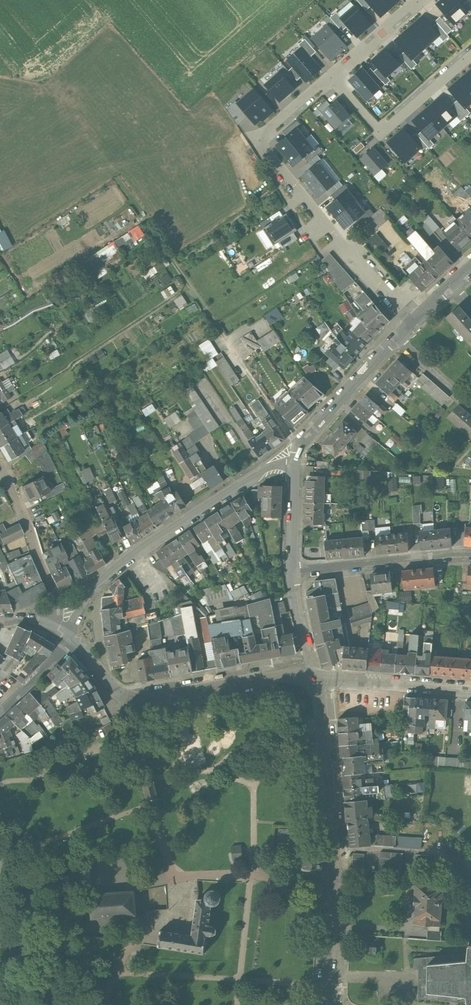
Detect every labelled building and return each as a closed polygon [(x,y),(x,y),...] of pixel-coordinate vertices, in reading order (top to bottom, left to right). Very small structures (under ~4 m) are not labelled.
[(371,6),(366,0),(357,0),(366,11),(371,6)] [(394,5),(390,0),(366,0),(371,6),(381,17),(394,5)] [(437,5),(445,13),(454,24),(468,13),(462,6),(457,0),(443,0),(437,5)] [(462,6),(468,13),(470,15),(470,14),(470,2),(469,0),(462,6)] [(371,25),(354,7),(341,18),(348,26),(357,37),(371,25)] [(341,18),(336,12),(330,18),(342,32),(348,26),(341,18)] [(437,24),(447,35),(456,27),(454,24),(445,13),(435,21),(437,24)] [(423,17),(409,29),(425,48),(439,36),(432,28),(423,17)] [(437,24),(432,28),(439,36),(444,42),(449,37),(447,35),(437,24)] [(327,26),(313,39),(331,60),(346,47),(327,26)] [(412,60),(425,48),(409,29),(395,41),(405,52),(412,60)] [(298,45),(301,49),(302,48),(310,58),(316,52),(305,39),(298,45)] [(302,48),(301,49),(287,61),(306,82),(320,69),(310,58),(302,48)] [(379,68),(387,77),(400,66),(386,50),(373,61),(379,68)] [(412,60),(405,52),(400,57),(411,70),(417,66),(412,60)] [(371,68),(365,73),(377,86),(382,82),(374,72),(371,68)] [(379,68),(374,72),(382,82),(386,86),(391,82),(387,77),(379,68)] [(365,73),(363,69),(350,81),(367,100),(380,89),(377,86),(365,73)] [(463,78),(470,87),(470,71),(463,78)] [(294,89),(280,73),(265,85),(280,102),(294,89)] [(463,78),(449,90),(458,100),(465,108),(466,108),(470,103),(470,87),(463,78)] [(254,90),(238,104),(248,116),(255,124),(261,119),(262,120),(272,111),(254,90)] [(427,109),(443,128),(456,116),(449,108),(440,97),(427,109)] [(453,104),(465,117),(470,113),(466,108),(465,108),(458,100),(453,104)] [(237,126),(248,116),(238,104),(235,101),(226,109),(237,126)] [(350,117),(336,101),(323,112),(336,128),(350,117)] [(456,116),(460,122),(465,117),(453,104),(449,108),(456,116)] [(430,139),(443,128),(427,109),(413,121),(422,131),(429,140),(430,139)] [(283,132),(288,137),(297,130),(302,126),(297,120),(283,132)] [(411,138),(403,129),(388,143),(405,162),(420,149),(421,149),(411,138)] [(277,146),(285,156),(305,140),(297,130),(288,137),(277,146)] [(434,145),(430,139),(429,140),(422,131),(417,135),(427,147),(429,149),(434,145)] [(422,151),(427,147),(417,135),(416,133),(411,138),(421,149),(420,149),(422,151)] [(313,149),(305,140),(285,156),(293,166),(304,157),(313,150),(313,149)] [(365,147),(361,143),(352,150),(356,155),(365,147)] [(313,150),(304,157),(308,162),(317,155),(322,151),(318,145),(313,149),(313,150)] [(387,165),(373,148),(361,159),(375,175),(387,165)] [(440,156),(445,164),(458,157),(454,149),(440,156)] [(303,167),(307,171),(318,162),(321,160),(317,155),(308,162),(303,167)] [(301,176),(310,187),(327,173),(318,162),(307,171),(301,176)] [(319,198),(325,193),(336,184),(327,173),(310,187),(319,198)] [(329,197),(331,196),(343,186),(339,181),(336,184),(325,193),(329,197)] [(331,196),(335,201),(347,191),(348,192),(350,190),(345,184),(343,186),(331,196)] [(469,196),(461,187),(452,196),(460,205),(469,196)] [(327,208),(336,218),(356,201),(348,192),(347,191),(335,201),(327,208)] [(356,201),(336,218),(344,229),(355,220),(364,212),(356,201)] [(369,208),(364,212),(355,220),(360,225),(374,214),(369,208)] [(376,231),(390,219),(381,208),(367,220),(376,231)] [(457,221),(470,236),(470,208),(457,221)] [(297,231),(286,214),(263,229),(273,246),(297,231)] [(439,228),(431,219),(426,223),(434,232),(439,228)] [(457,221),(443,233),(459,251),(470,240),(470,236),(457,221)] [(426,223),(417,231),(425,240),(434,232),(426,223)] [(138,226),(82,263),(88,272),(119,251),(144,235),(138,226)] [(453,263),(438,247),(433,251),(416,232),(408,239),(420,253),(427,261),(440,275),(453,263)] [(119,251),(88,272),(93,281),(126,259),(119,251)] [(355,282),(330,253),(322,260),(341,290),(355,282)] [(423,264),(416,257),(403,269),(422,291),(440,275),(427,261),(423,264)] [(170,272),(160,278),(164,285),(173,279),(170,272)] [(169,287),(160,293),(163,297),(172,291),(169,287)] [(388,318),(364,292),(355,301),(363,310),(360,313),(361,315),(358,317),(361,322),(359,325),(371,338),(385,324),(384,321),(388,318)] [(180,295),(173,300),(179,309),(186,305),(180,295)] [(458,307),(446,317),(470,345),(470,321),(458,307)] [(277,308),(265,316),(271,325),(283,317),(277,308)] [(19,309),(15,312),(19,318),(23,315),(19,309)] [(353,309),(346,313),(350,319),(357,315),(353,309)] [(2,332),(0,330),(8,324),(10,327),(18,321),(11,310),(6,313),(7,314),(0,319),(0,333),(2,332)] [(359,325),(347,337),(345,335),(339,341),(355,355),(366,343),(371,338),(359,325)] [(345,335),(337,326),(331,331),(336,339),(339,341),(345,335)] [(273,330),(256,341),(260,346),(263,352),(279,340),(273,330)] [(339,341),(336,339),(331,331),(323,339),(324,341),(326,343),(321,348),(326,352),(326,353),(331,357),(327,362),(336,369),(340,365),(344,368),(345,367),(347,368),(351,364),(349,362),(355,355),(339,341)] [(250,332),(240,338),(250,353),(260,346),(256,341),(250,332)] [(0,354),(0,363),(10,357),(6,351),(0,354)] [(220,353),(211,358),(214,362),(222,357),(220,353)] [(238,380),(222,357),(214,362),(230,386),(238,380)] [(412,372),(397,359),(382,376),(396,387),(400,382),(406,388),(410,383),(406,380),(412,372)] [(449,397),(423,374),(416,383),(442,406),(449,397)] [(396,387),(382,376),(375,384),(388,396),(387,397),(392,402),(397,398),(393,394),(394,394),(392,392),(396,387)] [(0,379),(0,391),(11,385),(12,384),(10,381),(7,383),(3,377),(0,379)] [(306,379),(291,393),(306,410),(324,394),(306,379)] [(0,391),(0,396),(1,398),(4,402),(10,398),(6,391),(9,390),(13,388),(11,385),(0,391)] [(217,427),(190,386),(181,392),(194,411),(209,433),(217,427)] [(291,393),(290,392),(274,405),(293,426),(308,412),(291,393)] [(379,406),(366,394),(358,403),(372,415),(376,410),(378,412),(379,411),(382,414),(387,410),(381,404),(379,406)] [(274,424),(257,400),(250,405),(261,420),(268,429),(262,433),(263,434),(273,448),(286,439),(275,424),(274,424)] [(372,415),(358,403),(352,410),(365,422),(364,424),(369,429),(373,425),(367,420),(372,415)] [(404,411),(396,404),(393,409),(400,416),(404,411)] [(470,433),(470,416),(459,405),(447,418),(468,436),(470,433)] [(14,420),(17,419),(22,416),(18,409),(2,418),(0,414),(0,429),(14,420)] [(177,411),(165,417),(171,427),(182,421),(177,411)] [(209,433),(194,411),(187,416),(190,420),(188,421),(195,431),(189,437),(180,443),(184,450),(190,459),(197,454),(200,452),(194,444),(209,433)] [(254,437),(242,419),(237,423),(249,441),(254,437)] [(0,429),(0,447),(18,437),(22,434),(16,424),(14,420),(0,429)] [(374,425),(381,431),(386,425),(379,420),(374,425)] [(357,433),(343,421),(333,433),(346,445),(357,433)] [(346,445),(333,433),(322,444),(336,456),(346,445)] [(263,434),(257,438),(256,436),(254,437),(249,441),(259,457),(273,448),(263,434)] [(377,442),(368,435),(361,443),(370,450),(377,442)] [(0,447),(0,448),(8,461),(18,455),(23,452),(20,448),(24,446),(18,437),(0,447)] [(32,450),(25,455),(30,462),(37,458),(42,468),(53,463),(42,441),(32,450)] [(180,442),(172,447),(177,455),(184,450),(180,443),(180,442)] [(24,446),(20,448),(23,452),(18,455),(20,459),(25,455),(32,450),(28,444),(24,446)] [(360,444),(354,451),(359,456),(365,449),(360,444)] [(190,459),(184,450),(177,455),(175,456),(191,480),(200,474),(190,459)] [(214,466),(207,471),(203,464),(197,454),(190,459),(200,474),(211,489),(224,480),(214,466)] [(329,460),(318,459),(317,467),(329,468),(329,460)] [(53,463),(42,468),(44,472),(40,474),(41,477),(56,469),(53,463)] [(91,466),(82,470),(88,481),(97,477),(91,466)] [(370,471),(357,470),(356,482),(369,483),(370,471)] [(390,490),(399,490),(398,473),(389,474),(390,490)] [(162,476),(156,479),(157,480),(162,491),(168,488),(162,476)] [(331,495),(324,494),(325,477),(312,476),(312,481),(306,481),(305,503),(324,503),(324,504),(331,504),(331,495)] [(41,477),(22,486),(30,502),(45,494),(50,491),(50,490),(48,486),(46,487),(41,477)] [(157,480),(146,486),(152,496),(157,493),(162,491),(157,480)] [(63,483),(50,490),(50,491),(45,494),(47,499),(66,490),(63,483)] [(282,486),(264,486),(263,487),(259,487),(259,490),(258,497),(264,497),(263,517),(281,517),(282,486)] [(177,492),(172,495),(170,494),(171,492),(168,488),(162,491),(165,497),(176,512),(186,505),(177,492)] [(110,489),(104,492),(110,504),(116,501),(110,489)] [(125,490),(119,493),(126,506),(132,503),(125,490)] [(160,503),(148,511),(149,514),(152,519),(156,525),(176,512),(165,497),(162,491),(157,493),(161,500),(160,503)] [(135,499),(139,506),(144,504),(140,496),(135,499)] [(244,496),(232,503),(242,519),(243,521),(251,516),(249,513),(253,510),(244,496)] [(100,499),(94,502),(97,508),(103,505),(100,499)] [(232,503),(218,512),(228,528),(242,519),(232,503)] [(324,503),(305,503),(305,524),(323,525),(324,504),(324,503)] [(114,517),(110,519),(103,505),(97,508),(101,517),(106,528),(113,542),(123,537),(114,517)] [(152,519),(149,514),(148,511),(143,505),(140,506),(141,507),(137,509),(136,507),(132,509),(133,512),(135,511),(136,513),(138,512),(140,518),(141,518),(145,524),(137,529),(142,538),(157,527),(156,525),(152,519)] [(421,506),(412,507),(413,525),(420,524),(420,514),(422,514),(421,506)] [(218,512),(206,521),(215,536),(219,543),(221,547),(227,544),(226,543),(220,533),(228,528),(218,512)] [(101,517),(89,523),(95,535),(106,528),(101,517)] [(140,518),(129,524),(126,518),(121,521),(132,545),(142,538),(137,529),(145,524),(141,518),(140,518)] [(215,536),(206,521),(194,528),(203,543),(209,539),(210,541),(213,546),(219,543),(215,536)] [(89,523),(76,530),(79,535),(82,541),(86,548),(89,552),(97,548),(91,537),(95,535),(89,523)] [(4,532),(0,524),(0,538),(3,544),(24,534),(19,524),(4,532)] [(434,524),(422,525),(422,532),(419,533),(420,550),(436,549),(434,531),(434,524)] [(450,530),(434,531),(436,549),(452,547),(450,530)] [(200,545),(191,531),(179,538),(188,553),(197,566),(205,562),(202,556),(199,558),(195,553),(194,549),(200,545)] [(407,534),(391,535),(393,553),(408,552),(407,534)] [(391,535),(376,537),(377,555),(393,553),(391,535)] [(363,537),(344,539),(346,558),(365,556),(363,537)] [(179,538),(168,545),(182,566),(187,562),(183,556),(188,553),(179,538)] [(344,539),(325,541),(327,560),(346,558),(344,539)] [(59,541),(55,543),(57,547),(50,551),(52,554),(49,555),(50,557),(45,560),(52,574),(60,570),(57,562),(61,560),(66,558),(64,555),(65,554),(61,547),(59,541)] [(82,541),(79,543),(80,546),(77,548),(79,552),(86,548),(82,541)] [(219,543),(213,546),(216,552),(222,548),(221,547),(219,543)] [(228,543),(226,543),(227,544),(221,547),(222,548),(229,559),(235,555),(228,543)] [(182,566),(168,545),(157,552),(162,559),(167,567),(168,566),(173,563),(176,569),(182,566)] [(303,546),(303,555),(322,555),(322,546),(303,546)] [(106,565),(97,548),(89,552),(92,557),(98,569),(106,565)] [(18,549),(7,553),(10,559),(21,555),(18,549)] [(7,564),(0,550),(0,568),(2,572),(7,591),(18,586),(8,564),(7,564)] [(65,554),(64,555),(66,558),(69,562),(80,558),(78,554),(75,550),(65,554)] [(92,557),(86,560),(81,552),(78,554),(80,558),(88,575),(98,569),(92,557)] [(30,555),(8,564),(18,586),(7,591),(4,592),(12,612),(35,602),(45,597),(46,596),(47,593),(30,555)] [(80,558),(69,562),(66,558),(61,560),(73,582),(88,575),(80,558)] [(167,567),(162,559),(152,565),(154,568),(166,576),(170,569),(168,566),(167,567)] [(73,582),(61,560),(57,562),(60,570),(52,574),(58,589),(73,582)] [(194,572),(187,562),(182,566),(188,575),(194,572)] [(188,575),(182,566),(176,569),(179,574),(178,574),(188,588),(194,584),(188,575)] [(433,570),(418,571),(420,589),(435,588),(433,570)] [(418,571),(402,573),(404,591),(420,589),(418,571)] [(390,574),(371,576),(373,592),(374,598),(384,596),(384,593),(392,592),(390,574)] [(119,580),(109,588),(114,595),(115,600),(122,598),(122,595),(124,594),(123,588),(125,587),(119,580)] [(336,580),(315,581),(317,589),(306,593),(306,598),(316,645),(323,667),(337,662),(334,650),(344,647),(345,648),(339,617),(343,616),(336,580)] [(138,583),(129,591),(132,595),(141,588),(138,583)] [(109,588),(105,591),(102,599),(115,600),(114,595),(109,588)] [(224,593),(213,594),(213,588),(204,588),(205,602),(215,601),(215,596),(220,595),(220,600),(224,600),(224,593)] [(0,591),(0,612),(12,612),(4,592),(3,590),(0,591)] [(182,592),(176,596),(181,604),(190,601),(182,592)] [(373,592),(366,593),(369,604),(372,614),(375,611),(374,598),(373,592)] [(115,608),(110,609),(110,610),(123,610),(123,613),(128,612),(144,607),(143,603),(150,601),(149,598),(146,599),(145,597),(126,602),(125,604),(123,605),(122,598),(115,600),(115,608)] [(271,599),(248,605),(252,625),(260,624),(275,621),(274,617),(272,605),(271,599)] [(388,600),(387,608),(399,609),(400,601),(388,600)] [(181,604),(173,606),(176,616),(176,617),(182,614),(186,634),(187,638),(197,636),(193,612),(192,612),(191,611),(198,608),(190,601),(181,604)] [(283,601),(272,605),(274,617),(286,614),(283,601)] [(211,612),(202,603),(198,608),(206,617),(211,612)] [(369,604),(348,611),(353,628),(358,626),(371,622),(372,614),(369,604)] [(218,614),(206,617),(208,623),(212,639),(213,639),(228,636),(243,634),(243,637),(254,635),(252,625),(248,605),(237,608),(239,623),(220,625),(218,614)] [(110,610),(110,609),(102,610),(105,636),(121,632),(130,630),(147,625),(158,622),(155,611),(119,621),(119,619),(124,617),(124,618),(145,612),(144,607),(128,612),(123,613),(123,610),(110,610)] [(237,608),(218,614),(220,625),(239,623),(237,608)] [(176,617),(176,616),(171,617),(176,636),(186,634),(182,614),(176,617)] [(256,647),(259,660),(281,656),(276,627),(275,621),(260,624),(263,637),(261,637),(263,645),(256,647)] [(158,622),(147,625),(151,651),(160,649),(160,644),(161,644),(158,622)] [(371,622),(358,626),(359,632),(358,646),(365,646),(365,649),(369,650),(370,635),(371,622)] [(208,623),(202,624),(206,648),(213,647),(212,639),(208,623)] [(294,635),(285,637),(283,625),(276,627),(281,656),(296,653),(295,647),(299,646),(297,637),(295,637),(294,635)] [(17,626),(5,653),(8,654),(17,659),(31,632),(17,626)] [(121,632),(105,636),(112,666),(128,662),(126,653),(135,651),(134,645),(135,644),(134,638),(132,638),(130,630),(121,632)] [(45,641),(31,632),(17,659),(19,660),(24,651),(31,655),(36,649),(39,650),(45,641)] [(259,660),(256,647),(254,635),(243,637),(246,652),(240,653),(242,663),(259,660)] [(383,653),(373,652),(373,647),(375,647),(376,635),(370,635),(369,650),(367,670),(382,672),(384,651),(383,651),(383,653)] [(409,656),(397,655),(396,673),(416,674),(418,657),(419,636),(410,635),(409,656)] [(197,636),(187,638),(189,650),(193,672),(203,670),(199,649),(200,648),(197,636)] [(228,636),(213,639),(218,668),(233,665),(234,662),(232,651),(230,650),(228,636)] [(425,638),(423,657),(418,657),(416,674),(430,676),(431,656),(433,639),(425,638)] [(54,646),(45,641),(39,650),(36,649),(31,655),(35,658),(41,664),(48,657),(54,646)] [(344,647),(334,650),(337,662),(337,668),(343,668),(345,648),(344,647)] [(151,651),(149,651),(151,658),(137,660),(142,682),(155,679),(171,676),(168,660),(167,660),(166,653),(165,648),(160,649),(151,651)] [(239,648),(230,650),(232,651),(234,662),(233,665),(242,663),(240,653),(239,649),(239,648)] [(365,649),(345,648),(343,668),(367,670),(369,650),(365,649)] [(389,652),(384,651),(382,672),(396,673),(397,655),(391,655),(392,649),(389,649),(389,652)] [(189,650),(180,651),(180,650),(166,653),(167,660),(168,660),(171,676),(193,672),(189,650)] [(31,655),(24,651),(19,660),(17,664),(24,670),(35,658),(31,655)] [(0,664),(0,667),(9,673),(17,664),(19,660),(17,659),(8,654),(4,659),(0,664)] [(460,659),(431,656),(430,676),(458,678),(460,659)] [(17,664),(9,673),(22,683),(41,664),(35,658),(24,670),(17,664)] [(87,678),(70,658),(61,667),(58,664),(57,665),(66,673),(61,678),(67,685),(70,687),(87,678)] [(216,659),(208,661),(210,669),(217,668),(216,659)] [(460,659),(458,678),(470,679),(470,660),(460,659)] [(57,665),(47,675),(57,685),(54,688),(46,693),(45,694),(49,698),(58,692),(67,685),(61,678),(66,673),(57,665)] [(3,678),(9,673),(0,667),(0,682),(3,678)] [(70,687),(62,692),(56,696),(60,702),(70,696),(69,694),(72,693),(75,693),(76,696),(75,697),(75,698),(94,688),(87,678),(70,687)] [(111,723),(94,688),(75,698),(77,702),(81,711),(87,706),(89,709),(93,707),(100,720),(98,721),(101,728),(110,724),(111,723)] [(41,692),(38,694),(34,689),(30,693),(39,703),(40,703),(41,704),(47,699),(49,698),(45,694),(46,693),(41,692)] [(39,703),(30,693),(18,704),(26,713),(31,719),(36,715),(32,711),(34,708),(40,715),(41,714),(45,711),(41,704),(40,703),(39,703)] [(418,698),(405,697),(404,712),(409,713),(408,725),(409,726),(416,727),(418,698)] [(430,699),(418,698),(416,727),(415,734),(422,734),(422,728),(424,726),(425,715),(429,715),(430,699)] [(55,710),(47,699),(41,704),(45,711),(47,715),(55,710)] [(449,701),(430,699),(429,715),(428,729),(434,729),(435,718),(448,719),(449,701)] [(77,702),(67,707),(70,714),(81,711),(77,702)] [(26,713),(18,704),(13,709),(21,719),(26,713)] [(21,719),(13,709),(6,715),(15,724),(22,732),(30,739),(34,736),(30,731),(25,725),(21,719)] [(47,715),(45,711),(41,714),(47,723),(51,721),(50,719),(47,715)] [(81,711),(70,714),(72,720),(82,716),(81,711)] [(57,714),(50,719),(51,721),(56,726),(64,721),(57,714)] [(0,721),(0,737),(4,748),(8,758),(16,755),(14,748),(18,747),(9,729),(15,724),(6,715),(0,721)] [(357,718),(338,719),(339,733),(372,730),(372,723),(358,724),(357,718)] [(33,721),(30,724),(28,722),(25,725),(30,731),(33,729),(40,736),(45,732),(43,729),(39,724),(37,725),(33,721)] [(110,724),(103,727),(109,736),(115,732),(110,724)] [(372,730),(339,733),(341,746),(360,744),(360,742),(357,742),(357,739),(367,738),(367,744),(379,743),(378,734),(373,734),(372,730)] [(22,732),(18,737),(24,742),(26,741),(28,746),(26,747),(27,754),(33,752),(30,739),(22,732)] [(360,744),(341,746),(342,757),(384,754),(383,749),(380,750),(380,743),(379,743),(367,744),(360,744)] [(384,754),(342,757),(343,775),(366,773),(364,761),(367,760),(367,764),(385,762),(384,754)] [(457,759),(439,757),(439,767),(456,769),(457,759)] [(462,759),(457,759),(456,769),(466,770),(466,762),(462,762),(462,759)] [(366,773),(343,775),(345,788),(375,785),(375,782),(374,778),(369,779),(368,773),(366,773)] [(149,783),(143,784),(143,785),(145,785),(148,801),(147,802),(147,803),(153,802),(160,800),(159,799),(158,799),(154,783),(156,783),(156,781),(149,783)] [(375,785),(345,788),(346,802),(367,800),(386,798),(385,785),(381,785),(375,785)] [(367,800),(346,802),(348,821),(369,819),(370,819),(385,820),(385,815),(372,814),(372,806),(367,807),(367,800)] [(369,819),(348,821),(348,828),(369,826),(369,819)] [(385,820),(370,819),(369,819),(369,826),(369,827),(390,828),(390,832),(394,832),(395,820),(385,820)] [(293,842),(295,828),(279,826),(277,840),(293,842)] [(369,826),(348,828),(350,847),(371,845),(370,838),(369,827),(369,826)] [(390,837),(374,836),(370,838),(371,845),(372,845),(408,848),(409,838),(405,837),(390,837)] [(241,845),(231,847),(233,860),(243,858),(241,845)] [(403,853),(381,852),(379,875),(402,877),(403,853)] [(365,854),(353,854),(352,877),(363,878),(365,854)] [(429,855),(418,854),(417,867),(428,867),(429,855)] [(300,856),(291,858),(291,866),(300,865),(300,861),(304,862),(304,857),(300,856)] [(322,857),(304,857),(304,862),(304,869),(321,870),(322,857)] [(444,886),(417,884),(414,916),(415,916),(414,924),(440,926),(443,896),(445,896),(445,888),(443,888),(444,886)] [(197,900),(192,936),(160,932),(158,947),(205,953),(207,935),(210,936),(212,935),(213,935),(214,934),(215,933),(215,932),(215,930),(215,929),(214,928),(212,927),(210,926),(208,926),(211,906),(214,906),(217,905),(219,903),(221,900),(221,897),(220,894),(218,891),(215,890),(212,890),(209,891),(207,893),(206,895),(205,897),(205,900),(197,900)] [(134,892),(89,896),(91,919),(136,915),(134,892)] [(443,931),(429,930),(428,939),(442,940),(443,931)] [(415,959),(415,969),(419,970),(419,999),(467,1004),(470,1004),(470,944),(469,944),(468,953),(415,959)]
